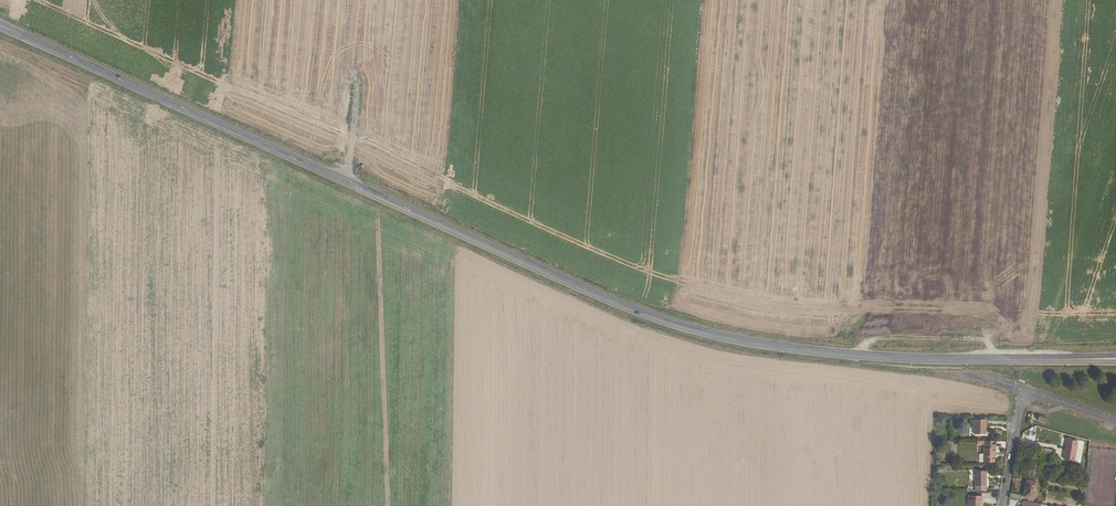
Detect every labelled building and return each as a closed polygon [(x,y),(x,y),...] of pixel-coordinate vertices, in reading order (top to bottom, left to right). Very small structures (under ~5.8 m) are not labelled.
[(974,420),(973,435),(983,435),(984,427),(985,428),(985,420),(974,420)] [(1103,430),(1111,433),(1113,426),(1105,424),(1103,430)] [(1059,451),(1070,453),(1074,437),(1063,434),(1059,451)] [(984,449),(983,463),(994,464),(995,458),(995,455),(996,455),(996,450),(984,449)] [(1038,467),(1039,456),(1033,455),(1030,454),(1028,465),(1029,465),(1027,475),(1035,476),(1037,467),(1038,467)] [(976,471),(975,491),(986,491),(986,471),(976,471)] [(1023,493),(1034,495),(1036,479),(1026,477),(1023,493)] [(969,505),(980,505),(980,501),(982,501),(982,496),(969,496),(969,505)]
